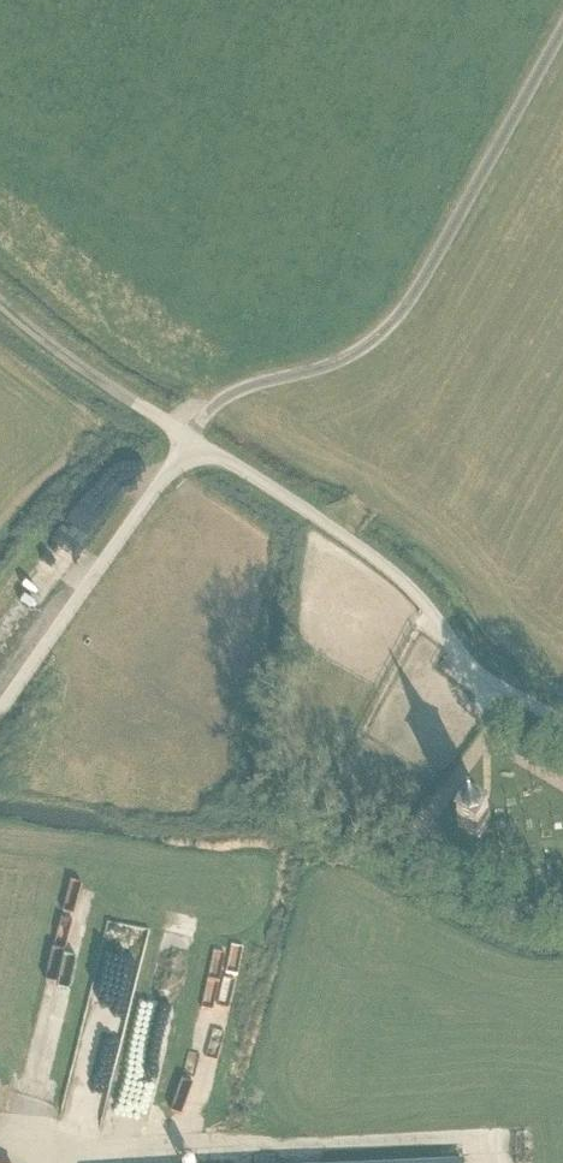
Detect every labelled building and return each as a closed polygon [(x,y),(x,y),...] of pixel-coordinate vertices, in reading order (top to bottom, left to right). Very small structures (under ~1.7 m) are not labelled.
[(458,826),(479,837),(490,816),(469,804),(458,826)]
